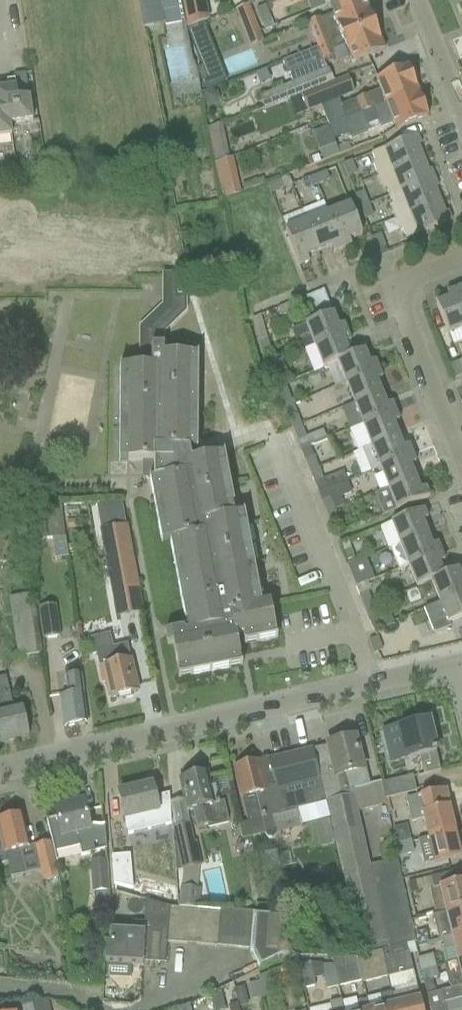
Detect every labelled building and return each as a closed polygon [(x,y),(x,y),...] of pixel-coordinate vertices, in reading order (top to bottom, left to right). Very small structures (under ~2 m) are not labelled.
[(165,24),(165,26),(185,22),(180,0),(160,0),(165,24)] [(188,30),(209,21),(205,0),(182,0),(188,30)] [(363,0),(356,0),(332,10),(331,9),(333,15),(320,21),(319,18),(308,22),(318,48),(374,26),(363,0)] [(325,6),(328,5),(328,6),(330,6),(331,9),(332,10),(356,0),(322,0),(325,6)] [(248,5),(237,10),(247,39),(260,34),(249,5),(248,5)] [(266,6),(256,10),(264,32),(274,28),(266,6)] [(202,25),(187,31),(202,68),(196,70),(204,91),(225,83),(202,25)] [(318,48),(324,62),(334,57),(332,52),(346,47),(352,64),(384,51),(374,26),(318,48)] [(318,48),(282,63),(287,76),(324,62),(318,48)] [(355,102),(342,107),(347,119),(418,91),(408,67),(389,75),(376,80),(380,91),(367,97),(355,102)] [(275,90),(258,97),(264,110),(290,100),(300,96),(332,83),(327,70),(291,84),(283,87),(281,83),(274,86),(275,90)] [(8,114),(10,125),(32,122),(26,75),(14,77),(15,90),(0,92),(0,114),(8,114)] [(332,83),(300,96),(306,111),(307,113),(320,107),(339,100),(355,93),(348,76),(332,83)] [(347,119),(328,127),(333,139),(348,133),(350,139),(393,122),(396,129),(409,124),(428,116),(418,91),(347,119)] [(11,137),(10,125),(8,114),(0,114),(0,139),(11,137)] [(417,136),(372,154),(376,163),(373,164),(378,176),(422,158),(418,146),(421,145),(417,136)] [(224,141),(210,144),(214,162),(228,159),(224,141)] [(428,171),(422,158),(378,176),(383,189),(386,188),(389,197),(434,178),(430,170),(428,171)] [(215,164),(222,200),(240,193),(232,159),(215,164)] [(352,162),(343,166),(348,178),(357,175),(352,162)] [(326,173),(314,177),(317,186),(329,181),(326,173)] [(317,186),(314,177),(302,182),(305,190),(317,186)] [(438,188),(434,178),(389,197),(393,205),(389,206),(394,219),(440,201),(435,189),(438,188)] [(280,182),(268,186),(271,194),(283,189),(280,182)] [(355,197),(360,209),(369,205),(364,193),(355,197)] [(445,213),(440,201),(394,219),(399,231),(402,230),(406,240),(452,221),(448,212),(445,213)] [(350,205),(329,214),(343,250),(351,246),(349,241),(362,235),(350,205)] [(374,217),(369,205),(360,209),(365,221),(374,217)] [(343,250),(329,214),(307,222),(319,252),(331,248),(333,253),(343,250)] [(319,252),(307,222),(286,231),(301,267),(309,263),(307,257),(319,252)] [(376,251),(377,251),(385,248),(380,236),(371,239),(376,251)] [(192,460),(190,448),(198,448),(199,355),(164,355),(164,347),(162,347),(162,334),(184,313),(184,301),(175,301),(175,272),(165,272),(164,309),(143,329),(142,367),(130,367),(130,378),(121,378),(120,419),(129,419),(129,441),(120,441),(120,461),(148,462),(148,479),(151,479),(155,501),(163,499),(167,520),(158,522),(162,542),(171,541),(176,567),(185,566),(189,587),(180,588),(186,621),(195,619),(197,630),(186,632),(186,629),(167,633),(169,645),(174,644),(179,669),(190,667),(191,676),(232,668),(230,659),(241,657),(238,637),(256,633),(257,642),(278,638),(271,603),(263,605),(259,585),(250,587),(246,566),(255,564),(247,524),(238,526),(236,515),(228,516),(216,455),(192,460)] [(455,290),(446,294),(448,299),(436,304),(448,335),(461,329),(461,307),(455,290)] [(314,346),(346,333),(343,325),(338,327),(333,314),(306,325),(291,331),(300,353),(304,351),(314,346)] [(351,343),(346,333),(314,346),(323,368),(337,361),(351,356),(346,344),(351,343)] [(272,353),(267,341),(259,344),(264,356),(272,353)] [(378,370),(374,361),(369,364),(364,350),(351,356),(337,361),(346,383),(378,370)] [(284,383),(280,372),(276,362),(267,365),(271,376),(276,387),(284,383)] [(354,404),(381,393),(376,382),(382,379),(378,370),(346,383),(354,404)] [(290,396),(284,383),(276,387),(281,400),(285,409),(293,406),(290,396)] [(386,406),(381,393),(354,404),(363,425),(395,413),(392,404),(386,406)] [(302,425),(297,413),(293,406),(285,409),(289,417),(293,428),(302,425)] [(395,413),(363,425),(372,447),(398,436),(393,424),(399,421),(395,413)] [(302,451),(327,441),(323,431),(307,437),(302,425),(293,428),(302,451)] [(372,447),(362,451),(371,472),(381,468),(412,456),(409,446),(403,448),(398,436),(372,447)] [(306,459),(311,472),(319,469),(314,456),(306,459)] [(416,479),(410,466),(416,464),(412,456),(381,468),(389,490),(416,479)] [(324,480),(319,469),(311,472),(315,483),(324,480)] [(384,517),(398,512),(430,499),(426,488),(420,490),(416,479),(389,490),(375,496),(384,517)] [(319,492),(323,501),(327,513),(336,510),(343,506),(340,498),(351,494),(346,482),(319,492)] [(64,539),(61,505),(61,503),(26,507),(30,543),(64,539)] [(336,510),(327,513),(332,525),(341,522),(336,510)] [(427,535),(422,522),(427,520),(424,511),(391,523),(400,546),(427,535)] [(103,526),(127,523),(126,512),(102,514),(103,526)] [(125,525),(99,530),(112,595),(138,590),(125,525)] [(441,553),(437,545),(432,547),(427,535),(400,546),(408,566),(441,553)] [(352,550),(344,553),(349,566),(357,563),(352,550)] [(444,575),(439,564),(444,562),(441,553),(408,566),(417,589),(432,583),(431,581),(444,575)] [(349,566),(357,587),(375,580),(367,559),(357,563),(349,566)] [(458,570),(444,575),(431,581),(432,583),(440,602),(461,594),(461,580),(458,570)] [(365,609),(374,606),(368,593),(360,596),(365,609)] [(440,602),(440,603),(425,609),(435,634),(451,628),(450,624),(461,619),(461,594),(440,602)] [(9,598),(17,658),(42,654),(33,595),(9,598)] [(38,608),(43,640),(60,638),(56,606),(38,608)] [(378,617),(374,606),(365,609),(370,620),(378,617)] [(110,635),(91,640),(94,655),(98,654),(101,666),(100,666),(104,683),(108,681),(112,699),(125,696),(128,698),(134,697),(136,693),(138,693),(127,646),(113,649),(110,635)] [(378,638),(370,641),(375,654),(383,650),(378,638)] [(61,698),(61,701),(65,728),(79,725),(87,723),(87,720),(83,696),(80,669),(66,671),(69,696),(61,698)] [(29,737),(23,710),(22,705),(13,707),(6,677),(0,678),(0,743),(29,737)] [(428,720),(383,731),(390,763),(419,756),(423,776),(427,775),(428,774),(440,771),(435,752),(436,752),(428,720)] [(369,785),(365,769),(362,770),(355,737),(327,744),(327,745),(335,777),(336,777),(340,792),(352,790),(369,785)] [(369,866),(357,812),(353,796),(341,799),(340,792),(336,777),(335,777),(327,745),(313,749),(325,802),(326,802),(361,956),(381,951),(388,950),(369,866)] [(258,761),(234,767),(241,794),(247,822),(239,824),(242,838),(264,833),(265,834),(265,835),(266,836),(267,837),(268,838),(269,838),(270,838),(271,838),(272,837),(273,837),(274,836),(275,835),(275,834),(276,833),(276,832),(275,831),(275,830),(272,815),(297,809),(301,824),(318,820),(314,805),(325,802),(313,749),(261,761),(261,763),(258,764),(258,761)] [(207,773),(181,779),(186,800),(189,811),(193,810),(197,828),(208,825),(227,820),(228,820),(224,801),(218,802),(214,787),(211,788),(207,773)] [(412,776),(381,783),(380,783),(384,799),(388,798),(416,792),(412,776)] [(384,799),(380,783),(352,790),(353,796),(357,812),(385,805),(384,799)] [(152,786),(119,794),(128,835),(171,825),(171,824),(169,795),(169,794),(155,798),(152,786)] [(422,820),(427,839),(455,832),(445,790),(406,800),(411,822),(422,820)] [(56,809),(58,818),(48,820),(55,854),(81,848),(82,851),(95,848),(85,802),(56,809)] [(26,840),(21,817),(17,818),(16,816),(9,817),(9,820),(0,822),(0,828),(1,831),(0,831),(0,865),(8,863),(12,877),(24,874),(19,851),(28,848),(26,840)] [(196,842),(193,843),(189,824),(175,827),(173,828),(177,842),(183,870),(201,865),(196,842)] [(393,828),(396,842),(410,840),(408,825),(393,828)] [(461,857),(455,832),(427,839),(417,841),(423,866),(461,857)] [(411,840),(395,844),(398,858),(414,854),(411,840)] [(34,846),(43,884),(59,880),(50,842),(34,846)] [(129,856),(111,857),(114,885),(132,890),(129,856)] [(415,943),(395,860),(369,866),(388,950),(406,945),(415,943)] [(107,862),(94,863),(95,893),(109,893),(107,862)] [(429,879),(432,889),(439,888),(445,912),(461,908),(461,882),(457,883),(454,873),(429,879)] [(432,889),(429,879),(409,884),(411,894),(432,889)] [(180,909),(200,910),(201,890),(181,889),(180,909)] [(218,947),(220,911),(200,910),(180,909),(171,908),(145,900),(144,925),(157,925),(157,922),(167,922),(166,942),(218,947)] [(432,915),(438,940),(441,939),(461,934),(461,908),(445,912),(432,915)] [(286,954),(289,914),(256,912),(254,952),(261,967),(286,954)] [(143,967),(145,929),(113,927),(112,944),(107,944),(106,955),(105,955),(105,965),(143,967)] [(441,939),(444,952),(454,949),(457,962),(461,960),(461,934),(441,939)] [(406,945),(388,950),(381,951),(383,960),(382,960),(384,968),(386,967),(388,974),(387,975),(388,978),(413,972),(406,945)] [(383,960),(381,951),(361,956),(357,957),(362,981),(363,984),(365,984),(388,978),(387,975),(388,974),(386,967),(384,968),(382,960),(383,960)] [(418,959),(420,971),(428,970),(427,967),(435,965),(432,956),(418,959)] [(362,981),(357,957),(331,958),(332,966),(334,972),(333,972),(335,979),(337,979),(339,986),(348,984),(362,981)] [(445,964),(444,969),(448,985),(451,989),(461,987),(461,960),(445,964)] [(303,990),(315,987),(310,963),(298,966),(303,990)] [(332,966),(321,965),(327,989),(339,986),(337,979),(335,979),(333,972),(334,972),(332,966)] [(437,977),(435,965),(427,967),(428,970),(420,971),(423,981),(437,977)] [(270,980),(258,983),(259,990),(262,989),(264,997),(273,994),(270,980)] [(259,990),(258,983),(248,985),(251,999),(264,997),(262,989),(259,990)] [(451,989),(427,995),(430,1009),(446,1009),(444,1004),(461,1000),(461,987),(451,989)] [(417,988),(392,995),(395,1009),(422,1009),(417,988)] [(392,995),(391,995),(391,993),(379,996),(382,1007),(370,1009),(395,1009),(392,995)] [(210,997),(213,1009),(222,1009),(224,1009),(221,995),(210,997)] [(343,1007),(341,1000),(329,1003),(330,1009),(343,1009),(343,1007)] [(367,1001),(356,1003),(358,1009),(369,1009),(367,1001)]
